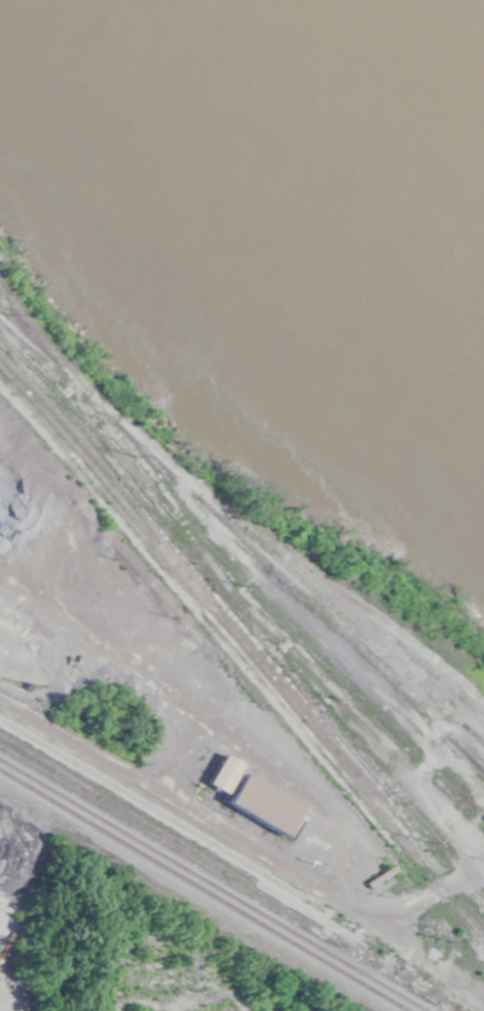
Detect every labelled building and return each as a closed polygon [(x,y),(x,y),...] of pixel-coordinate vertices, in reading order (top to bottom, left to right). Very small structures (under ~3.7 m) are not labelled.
[(197,786),(218,797),(216,802),(223,805),(233,788),(240,792),(244,784),(227,776),(232,766),(213,756),(197,786)]
